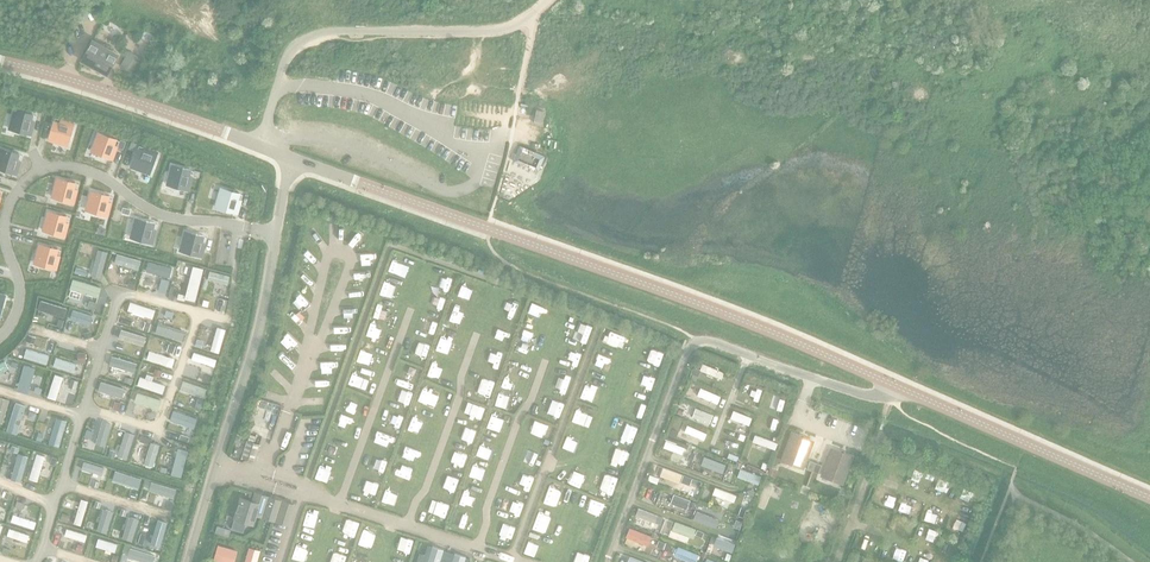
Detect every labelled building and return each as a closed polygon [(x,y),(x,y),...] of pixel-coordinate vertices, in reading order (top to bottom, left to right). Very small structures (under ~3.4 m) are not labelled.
[(82,59),(107,73),(117,54),(92,41),(82,59)] [(128,49),(119,63),(132,71),(140,56),(128,49)] [(27,133),(32,114),(25,112),(13,109),(10,122),(14,123),(13,129),(20,131),(19,131),(27,133)] [(533,121),(540,123),(543,113),(535,111),(533,121)] [(70,134),(73,127),(53,121),(51,128),(48,139),(61,143),(62,139),(68,141),(70,134)] [(93,145),(97,146),(95,152),(101,154),(101,155),(108,157),(115,139),(108,136),(97,132),(93,145)] [(512,160),(537,171),(543,155),(519,145),(512,160)] [(18,153),(11,151),(0,148),(0,162),(0,168),(5,170),(12,173),(18,153)] [(143,171),(144,167),(150,169),(153,162),(153,163),(156,156),(137,149),(134,156),(135,156),(130,166),(143,171)] [(169,176),(173,178),(171,183),(178,186),(185,189),(192,170),(185,167),(184,168),(174,164),(169,176)] [(69,202),(75,182),(67,180),(67,181),(56,178),(53,190),(57,191),(55,197),(62,199),(62,200),(69,202)] [(216,200),(220,202),(219,207),(226,209),(226,210),(233,212),(239,193),(231,191),(220,188),(216,200)] [(87,203),(91,204),(89,210),(96,212),(103,214),(109,195),(101,193),(101,194),(90,191),(87,203)] [(61,235),(66,216),(59,214),(58,214),(47,211),(44,224),(48,225),(46,231),(53,233),(61,235)] [(131,231),(136,232),(134,238),(141,240),(148,242),(153,223),(146,221),(135,218),(131,231)] [(181,244),(185,245),(183,251),(190,253),(197,255),(203,236),(195,234),(184,231),(181,244)] [(52,268),(57,248),(50,246),(50,247),(39,244),(35,256),(39,258),(38,264),(45,265),(44,266),(52,268)] [(58,304),(54,313),(61,316),(63,311),(65,312),(66,308),(64,307),(58,304)] [(723,372),(702,363),(699,369),(720,378),(723,372)] [(689,378),(695,381),(700,370),(694,368),(689,378)] [(706,410),(690,404),(687,411),(703,417),(706,410)] [(783,457),(803,464),(812,440),(792,433),(783,457)] [(777,443),(754,434),(752,441),(774,449),(777,443)] [(243,455),(253,459),(260,443),(249,439),(243,455)] [(687,448),(664,439),(661,446),(680,453),(681,450),(685,452),(687,448)] [(667,450),(661,447),(657,457),(664,459),(667,450)] [(823,472),(843,479),(852,456),(832,449),(823,472)] [(711,457),(693,450),(690,457),(709,464),(711,457)] [(733,467),(717,461),(714,468),(730,474),(733,467)] [(676,472),(662,467),(660,474),(674,479),(676,472)] [(760,476),(743,469),(740,476),(758,482),(760,476)] [(701,482),(686,476),(683,482),(699,488),(701,482)] [(665,491),(646,483),(643,490),(663,497),(665,491)] [(736,495),(714,487),(712,494),(733,502),(736,495)] [(289,524),(295,505),(255,492),(252,501),(242,498),(236,518),(233,527),(234,528),(239,530),(242,529),(243,528),(245,521),(252,523),(255,513),(289,524)] [(694,502),(679,497),(677,503),(691,509),(694,502)] [(659,516),(644,510),(641,517),(657,523),(659,516)] [(717,521),(695,513),(692,519),(714,528),(717,521)] [(742,520),(733,518),(731,526),(739,528),(742,520)] [(695,529),(674,521),(671,530),(692,538),(695,529)] [(650,535),(629,527),(625,536),(646,545),(650,535)] [(736,541),(717,534),(715,541),(733,547),(736,541)] [(677,546),(657,539),(654,545),(674,553),(677,546)] [(699,555),(681,547),(678,554),(697,561),(699,555)] [(440,559),(442,554),(432,551),(430,556),(424,554),(421,561),(448,561),(440,559)]
